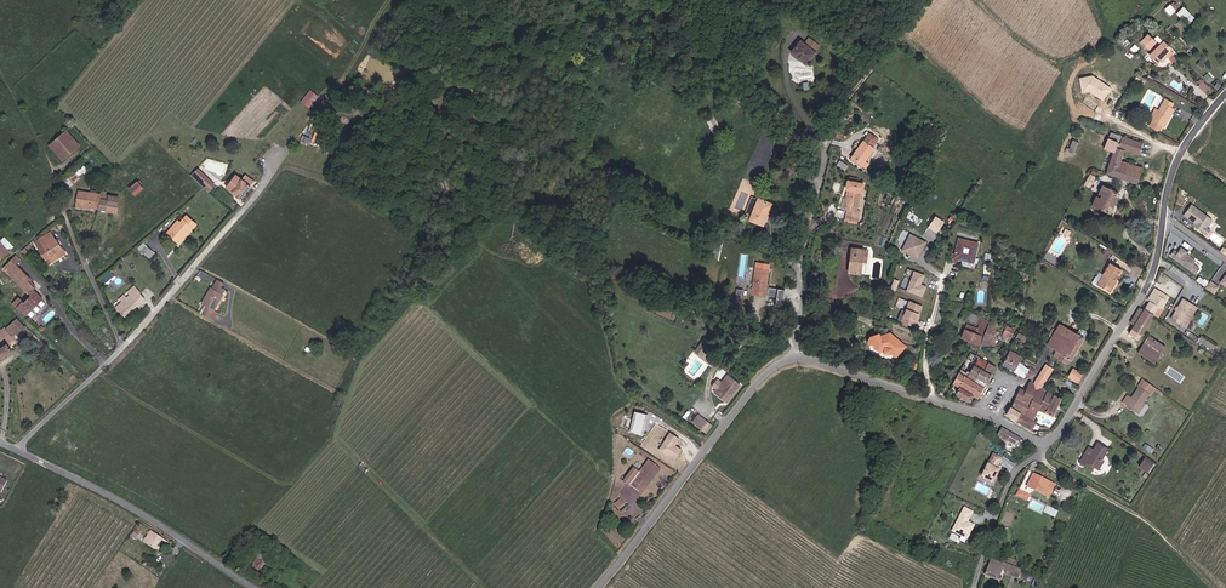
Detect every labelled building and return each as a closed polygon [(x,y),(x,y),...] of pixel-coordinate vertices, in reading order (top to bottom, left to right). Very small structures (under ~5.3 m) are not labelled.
[(1171,3),(1165,9),(1171,15),(1177,10),(1171,3)] [(1184,6),(1177,14),(1189,24),(1196,16),(1184,6)] [(1138,42),(1145,49),(1153,40),(1146,34),(1138,42)] [(792,54),(810,65),(819,52),(817,50),(821,44),(809,36),(806,41),(802,39),(792,54)] [(1156,64),(1159,60),(1164,64),(1174,53),(1170,49),(1163,42),(1149,57),(1156,64)] [(766,65),(775,68),(777,64),(785,66),(789,56),(771,50),(766,65)] [(1208,72),(1204,77),(1209,83),(1214,79),(1208,72)] [(1143,84),(1146,80),(1143,77),(1137,74),(1135,78),(1143,84)] [(1082,94),(1089,92),(1104,101),(1112,89),(1092,77),(1080,79),(1082,94)] [(1203,79),(1197,85),(1206,93),(1212,88),(1203,79)] [(319,97),(310,90),(300,101),(309,108),(319,97)] [(1150,125),(1159,130),(1162,125),(1167,116),(1168,117),(1173,109),(1170,107),(1172,103),(1164,99),(1158,110),(1152,121),(1150,125)] [(1158,110),(1154,107),(1148,119),(1152,121),(1158,110)] [(707,119),(715,133),(722,129),(715,115),(707,119)] [(66,131),(49,146),(59,157),(56,160),(59,164),(79,147),(66,131)] [(1120,160),(1123,148),(1118,147),(1121,134),(1113,131),(1110,139),(1106,138),(1104,150),(1107,151),(1113,152),(1110,162),(1108,171),(1139,181),(1143,167),(1120,160)] [(788,133),(783,139),(791,146),(796,140),(788,133)] [(1141,140),(1138,139),(1121,134),(1118,147),(1123,148),(1138,153),(1141,144),(1141,140)] [(876,147),(863,138),(854,150),(857,152),(853,157),(864,164),(876,147)] [(1068,139),(1066,149),(1073,150),(1075,140),(1068,139)] [(192,176),(196,180),(200,177),(209,186),(206,189),(209,192),(216,186),(200,169),(192,176)] [(1088,180),(1092,182),(1097,173),(1094,170),(1088,180)] [(68,177),(70,180),(74,177),(76,179),(79,176),(75,171),(68,177)] [(241,199),(251,185),(242,179),(236,175),(228,187),(237,195),(236,196),(241,199)] [(244,176),(242,179),(251,185),(253,183),(244,176)] [(200,177),(196,180),(204,188),(206,189),(209,186),(200,177)] [(858,211),(862,192),(863,192),(865,184),(849,181),(847,189),(849,190),(847,199),(845,209),(849,210),(848,216),(860,218),(862,212),(858,211)] [(1123,190),(1108,181),(1102,191),(1101,190),(1096,199),(1102,202),(1103,199),(1106,201),(1104,204),(1112,208),(1123,190)] [(136,195),(141,190),(135,184),(130,189),(136,195)] [(103,192),(97,191),(96,195),(90,193),(91,190),(92,188),(85,186),(84,192),(79,191),(76,206),(100,210),(103,192)] [(103,192),(100,210),(102,210),(101,214),(107,215),(107,212),(110,196),(108,196),(109,192),(103,191),(103,192)] [(111,196),(110,196),(107,212),(117,213),(118,207),(117,207),(118,202),(120,203),(121,198),(115,197),(116,192),(112,192),(111,196)] [(749,216),(754,218),(762,198),(757,196),(749,216)] [(766,220),(769,218),(775,203),(762,198),(754,218),(762,221),(764,221),(766,220)] [(1210,219),(1189,205),(1182,216),(1194,224),(1193,226),(1205,234),(1208,230),(1204,227),(1210,219)] [(196,221),(185,212),(169,230),(173,233),(171,234),(177,239),(187,227),(189,228),(192,225),(193,226),(196,221)] [(179,240),(189,228),(187,227),(177,239),(179,240)] [(51,234),(40,240),(43,244),(54,238),(51,234)] [(920,258),(929,242),(913,234),(905,249),(920,258)] [(16,248),(21,244),(15,236),(10,240),(16,248)] [(36,243),(46,260),(51,257),(54,262),(65,255),(56,240),(55,241),(54,238),(43,244),(40,240),(36,243)] [(979,243),(959,238),(958,245),(965,246),(970,248),(977,250),(979,243)] [(152,248),(146,243),(141,249),(147,254),(152,248)] [(974,262),(977,250),(970,248),(969,254),(965,253),(963,251),(965,246),(958,245),(955,254),(953,253),(953,256),(955,260),(958,260),(958,258),(963,260),(974,262)] [(854,247),(851,268),(863,270),(864,259),(863,259),(864,248),(854,247)] [(1195,261),(1185,254),(1186,253),(1180,249),(1177,254),(1173,251),(1170,256),(1196,274),(1199,269),(1193,265),(1195,261)] [(20,262),(15,257),(11,261),(16,266),(20,262)] [(11,261),(3,269),(11,278),(16,282),(19,285),(26,277),(16,266),(11,261)] [(1117,283),(1114,281),(1122,269),(1111,262),(1103,275),(1102,274),(1097,283),(1100,286),(1111,292),(1114,287),(1113,286),(1115,283),(1116,283),(1117,283)] [(778,298),(785,299),(786,291),(770,288),(771,284),(768,284),(770,271),(757,269),(755,280),(758,281),(756,294),(766,296),(766,294),(769,295),(769,296),(778,298)] [(106,283),(115,275),(112,270),(102,279),(106,283)] [(925,275),(914,271),(907,290),(922,296),(926,286),(921,284),(925,275)] [(26,277),(19,285),(30,297),(24,303),(18,298),(12,305),(14,308),(16,306),(26,315),(41,300),(32,291),(34,289),(28,284),(31,281),(26,277)] [(1200,277),(1198,280),(1205,285),(1207,282),(1200,277)] [(1211,291),(1215,285),(1211,282),(1206,288),(1211,291)] [(201,313),(211,319),(216,310),(214,309),(223,293),(221,292),(224,287),(222,286),(215,283),(213,287),(211,286),(202,301),(206,304),(201,313)] [(1215,294),(1219,288),(1215,285),(1211,291),(1215,294)] [(125,299),(123,296),(118,300),(121,303),(116,308),(125,317),(144,299),(139,294),(140,292),(135,286),(129,291),(131,293),(125,299)] [(1158,313),(1161,305),(1163,306),(1169,292),(1158,287),(1156,291),(1152,289),(1147,299),(1152,300),(1149,309),(1158,313)] [(131,293),(129,291),(123,296),(125,299),(131,293)] [(1175,314),(1185,319),(1195,299),(1185,294),(1175,314)] [(923,307),(909,301),(900,325),(914,330),(923,307)] [(1163,306),(1161,305),(1158,313),(1162,315),(1166,307),(1163,306)] [(1137,321),(1146,326),(1154,313),(1146,307),(1144,309),(1141,306),(1131,322),(1135,324),(1137,321)] [(1006,325),(1015,330),(1021,317),(1013,313),(1011,317),(1006,325)] [(981,341),(989,321),(979,316),(976,322),(979,323),(977,325),(979,326),(978,329),(967,324),(961,337),(979,344),(981,341)] [(25,333),(29,330),(25,326),(24,327),(16,319),(6,328),(5,326),(2,329),(4,331),(7,329),(11,335),(9,336),(13,340),(17,334),(21,330),(25,333)] [(995,330),(997,325),(989,321),(981,341),(988,345),(992,337),(995,330)] [(1141,334),(1146,326),(1137,321),(1135,324),(1132,328),(1141,334)] [(995,330),(1003,333),(1006,325),(1003,323),(1001,327),(997,325),(995,330)] [(1066,363),(1069,359),(1071,360),(1085,337),(1060,323),(1057,329),(1055,327),(1054,328),(1053,328),(1049,333),(1053,335),(1048,344),(1057,350),(1054,355),(1066,363)] [(1015,330),(1006,325),(1003,333),(1012,337),(1015,330)] [(1000,340),(1008,344),(1012,337),(1003,333),(995,330),(992,337),(1000,340)] [(1020,332),(1017,338),(1026,344),(1028,340),(1026,339),(1027,336),(1026,335),(1020,332)] [(12,351),(0,334),(0,359),(12,351)] [(890,335),(880,337),(879,335),(870,338),(869,342),(870,346),(874,345),(876,350),(880,352),(881,355),(886,352),(886,355),(890,356),(891,354),(896,358),(905,348),(890,335)] [(1128,346),(1133,338),(1127,335),(1122,343),(1128,346)] [(1142,347),(1159,358),(1160,356),(1161,355),(1163,357),(1168,351),(1164,349),(1166,346),(1164,345),(1166,342),(1157,336),(1155,339),(1149,335),(1142,347)] [(1133,338),(1128,346),(1132,349),(1137,341),(1133,338)] [(707,348),(700,343),(697,348),(703,353),(707,348)] [(1159,358),(1142,347),(1139,352),(1156,363),(1159,358)] [(1022,359),(1022,358),(1010,352),(1004,363),(1015,370),(1022,359)] [(975,365),(980,368),(985,359),(979,356),(975,365)] [(1036,367),(1022,358),(1022,359),(1015,370),(1024,376),(1025,375),(1029,376),(1036,367)] [(985,371),(990,361),(985,359),(980,368),(985,371)] [(997,365),(990,361),(985,371),(992,375),(997,365)] [(976,375),(980,368),(975,365),(971,372),(976,375)] [(1051,371),(1045,367),(1036,382),(1042,385),(1051,371)] [(992,375),(985,371),(980,368),(976,375),(988,382),(992,375)] [(1073,369),(1069,376),(1078,382),(1083,374),(1073,369)] [(974,394),(979,398),(985,387),(967,377),(968,376),(959,372),(953,382),(960,387),(957,392),(970,400),(974,394)] [(728,375),(723,382),(716,392),(728,401),(741,384),(730,376),(729,376),(728,375)] [(1133,396),(1127,404),(1138,411),(1144,403),(1150,394),(1152,395),(1157,388),(1143,379),(1138,385),(1140,387),(1133,396)] [(1039,408),(1043,400),(1047,391),(1044,389),(1030,383),(1026,391),(1021,388),(1012,405),(1034,420),(1039,408)] [(1124,402),(1127,404),(1133,396),(1130,394),(1124,402)] [(1050,402),(1043,400),(1039,408),(1053,415),(1061,398),(1054,395),(1050,402)] [(1144,403),(1138,411),(1141,413),(1146,405),(1144,403)] [(1032,430),(1037,422),(1012,406),(1007,413),(1032,430)] [(643,436),(647,415),(634,413),(630,433),(643,436)] [(708,422),(699,414),(694,421),(703,428),(708,422)] [(712,425),(708,422),(703,428),(706,431),(712,425)] [(1002,428),(998,434),(1017,446),(1021,440),(1002,428)] [(670,432),(658,450),(675,461),(682,450),(675,445),(679,438),(670,432)] [(1101,459),(1102,460),(1109,448),(1098,442),(1090,454),(1085,452),(1080,460),(1085,463),(1087,461),(1096,466),(1101,459)] [(983,474),(994,480),(1003,465),(1000,463),(1001,460),(1003,456),(995,452),(983,474)] [(1141,467),(1151,472),(1156,462),(1146,457),(1141,467)] [(644,489),(652,479),(654,481),(662,471),(651,462),(642,475),(636,471),(626,484),(632,488),(633,486),(638,490),(641,486),(644,489)] [(1028,487),(1050,497),(1054,488),(1056,483),(1034,473),(1028,487)] [(3,492),(9,482),(0,477),(0,490),(3,492)] [(644,494),(654,481),(652,479),(644,489),(641,486),(638,490),(644,494)] [(1031,495),(1021,490),(1018,496),(1028,500),(1031,495)] [(616,507),(623,501),(620,498),(614,503),(616,507)] [(626,505),(623,501),(616,507),(620,510),(626,505)] [(974,511),(966,507),(953,530),(968,538),(975,524),(969,521),(974,511)] [(151,532),(151,533),(149,532),(147,535),(149,536),(144,544),(154,551),(162,539),(151,532)] [(253,560),(250,563),(258,570),(266,562),(260,557),(255,562),(253,560)] [(998,578),(1004,581),(1008,571),(1009,568),(1003,566),(1004,562),(992,558),(985,575),(998,579),(998,578)] [(1027,580),(1030,571),(1022,569),(1020,578),(1027,580)]
